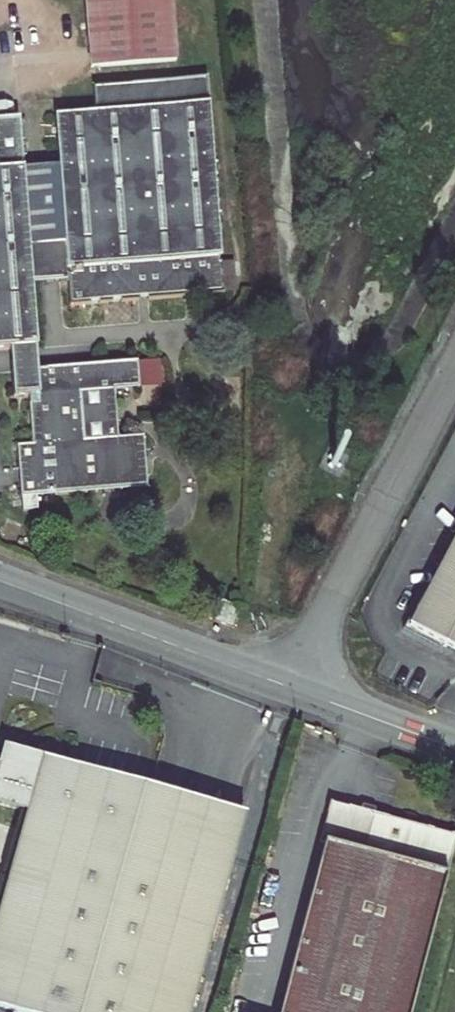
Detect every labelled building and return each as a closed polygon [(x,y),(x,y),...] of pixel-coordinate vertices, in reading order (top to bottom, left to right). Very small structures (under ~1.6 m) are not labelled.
[(89,71),(177,68),(174,0),(86,0),(89,71)] [(7,355),(35,352),(31,288),(65,285),(67,312),(220,297),(217,267),(205,84),(93,95),(95,117),(55,122),(58,171),(22,174),(18,124),(0,126),(0,356),(7,355)] [(217,267),(220,297),(234,296),(232,266),(217,267)] [(7,355),(9,377),(37,375),(35,352),(7,355)] [(37,375),(9,377),(11,404),(26,403),(30,450),(15,451),(21,519),(35,518),(34,503),(144,494),(140,442),(116,444),(112,397),(136,394),(134,367),(37,375)] [(433,595),(427,593),(406,634),(445,654),(448,650),(454,654),(454,552),(433,595)] [(216,603),(207,625),(227,631),(235,610),(216,603)] [(30,762),(18,749),(12,758),(1,756),(0,757),(0,804),(30,812),(0,917),(0,1009),(10,1011),(191,1011),(235,852),(147,830),(157,789),(43,759),(42,764),(30,762)] [(235,852),(245,811),(157,789),(147,830),(235,852)] [(328,807),(318,844),(331,847),(289,1011),(418,1011),(454,878),(454,843),(328,807)]
